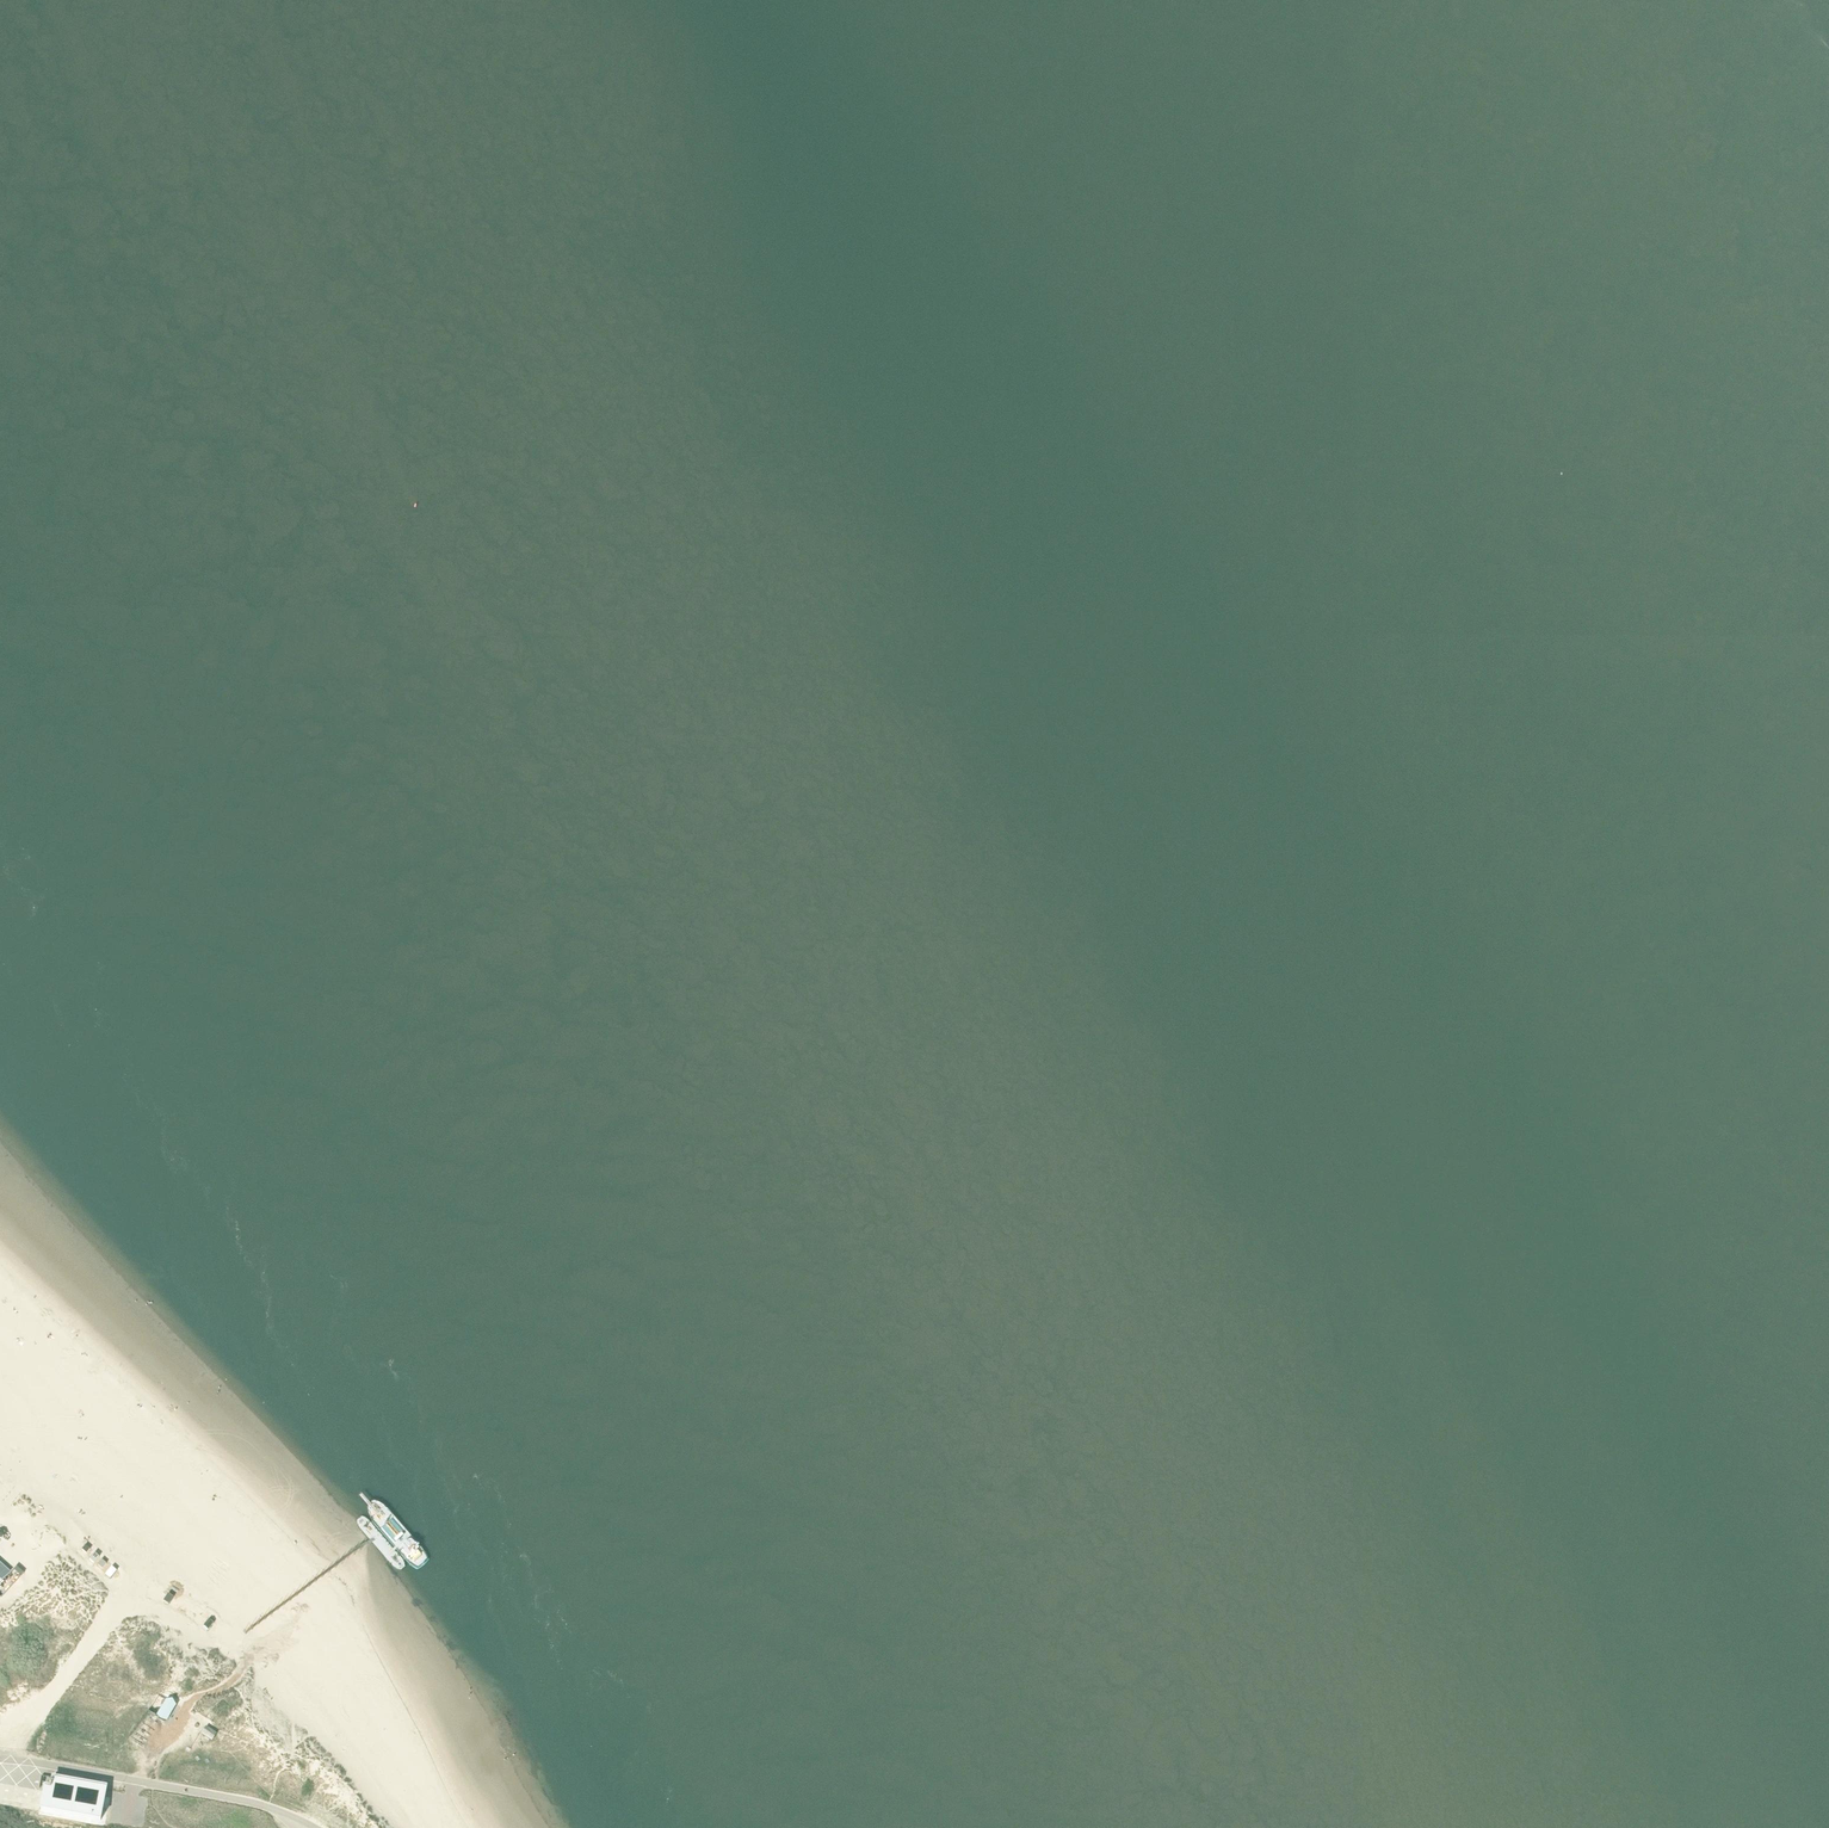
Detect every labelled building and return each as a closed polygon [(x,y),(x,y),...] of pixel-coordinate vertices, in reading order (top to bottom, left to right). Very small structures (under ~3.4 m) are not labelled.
[(167,1700),(157,1716),(166,1721),(176,1705),(167,1700)] [(45,1788),(41,1810),(100,1821),(104,1798),(99,1797),(100,1789),(101,1787),(52,1778),(51,1784),(50,1784),(49,1788),(45,1788)]
